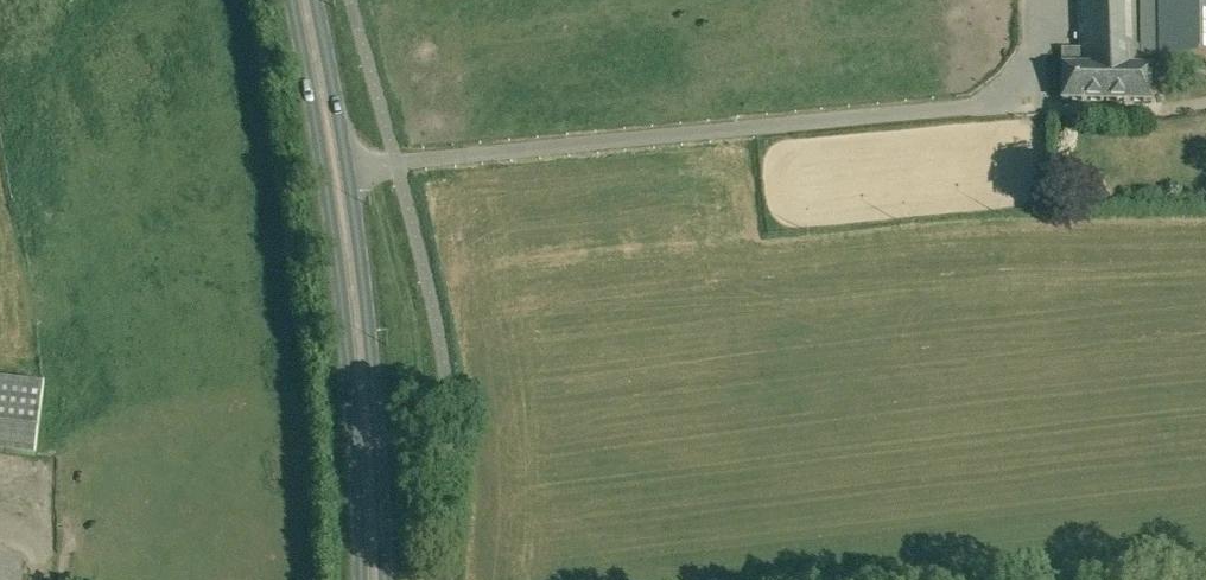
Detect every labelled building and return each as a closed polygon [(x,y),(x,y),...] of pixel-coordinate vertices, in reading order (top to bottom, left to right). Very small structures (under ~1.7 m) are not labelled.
[(1151,101),(1152,66),(1139,66),(1139,0),(1078,0),(1079,49),(1063,49),(1063,65),(1062,99),(1151,101)] [(1158,58),(1205,57),(1205,0),(1157,0),(1158,58)] [(37,456),(46,384),(0,378),(0,451),(37,456)] [(24,560),(0,557),(0,579),(22,579),(24,560)]
